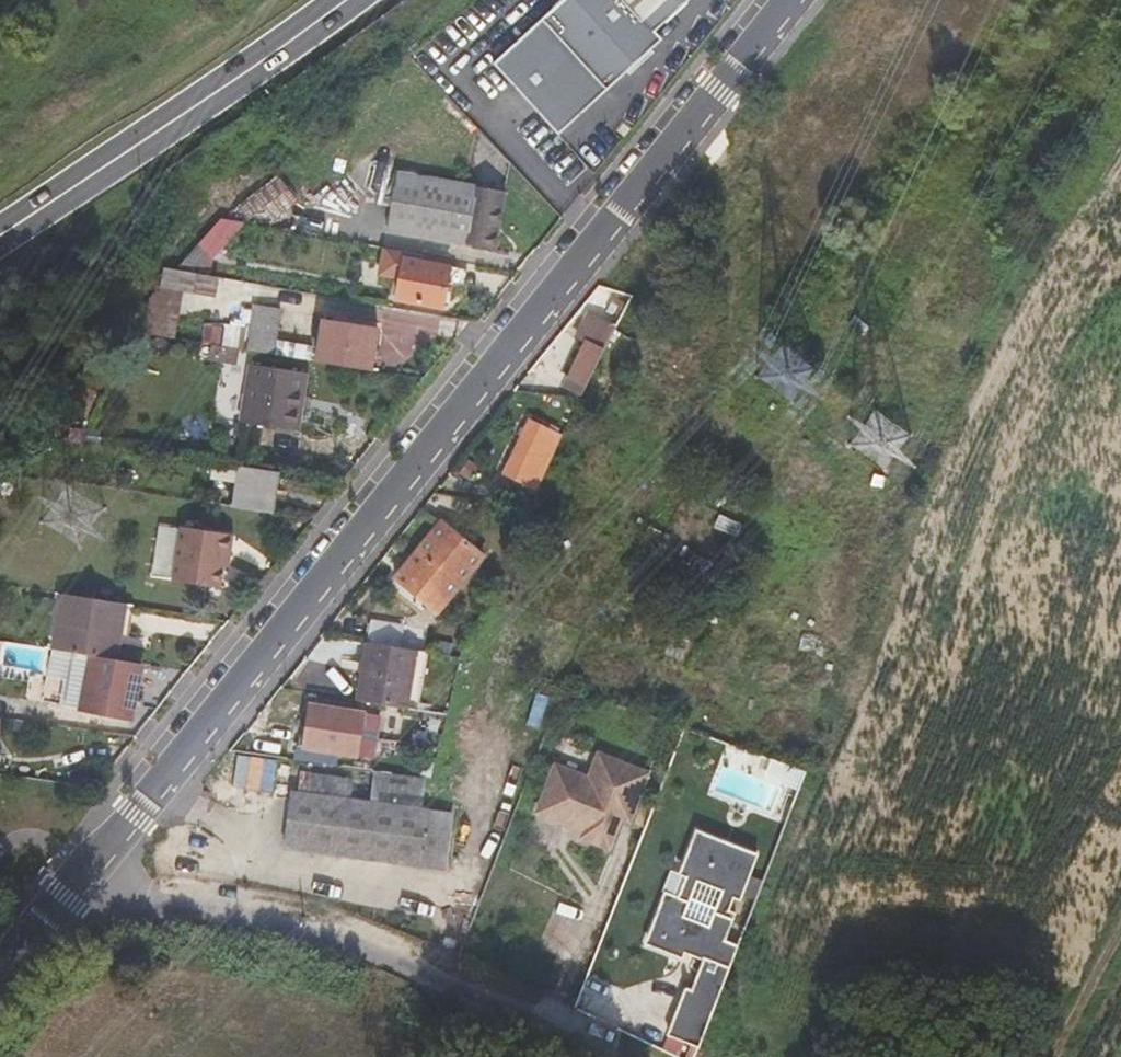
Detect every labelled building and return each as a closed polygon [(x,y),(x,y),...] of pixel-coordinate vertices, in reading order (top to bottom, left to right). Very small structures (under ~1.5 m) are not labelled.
[(542,20),(607,90),(645,56),(663,39),(656,32),(690,0),(564,0),(542,20)] [(404,174),(393,231),(504,252),(516,194),(404,174)] [(245,224),(224,219),(203,244),(219,256),(245,224)] [(426,257),(387,250),(383,277),(409,282),(407,301),(447,307),(454,268),(426,263),(426,257)] [(253,304),(245,350),(273,355),(279,309),(253,304)] [(588,398),(623,326),(600,312),(587,334),(593,340),(574,377),(577,381),(573,388),(588,398)] [(314,362),(371,370),(377,329),(321,319),(314,362)] [(248,366),(239,424),(295,432),(304,376),(248,366)] [(509,477),(541,493),(567,441),(534,425),(509,477)] [(276,480),(240,475),(236,508),(272,513),(276,480)] [(483,556),(445,525),(401,578),(434,606),(459,576),(463,579),(483,556)] [(223,589),(226,567),(227,554),(232,554),(235,535),(183,528),(175,583),(223,589)] [(663,572),(700,589),(714,559),(677,542),(663,572)] [(131,604),(62,594),(53,659),(70,661),(122,669),(131,604)] [(378,623),(376,643),(405,648),(408,628),(378,623)] [(416,696),(423,651),(375,646),(369,690),(416,696)] [(122,669),(70,661),(62,715),(138,726),(146,673),(122,669)] [(312,712),(307,749),(357,756),(362,718),(312,712)] [(598,748),(590,771),(553,759),(533,817),(622,847),(649,765),(598,748)] [(429,780),(370,772),(367,791),(366,804),(348,802),(303,796),(291,795),(282,849),(444,875),(452,819),(424,813),(429,780)] [(303,796),(348,802),(350,788),(305,782),(303,796)] [(366,804),(367,791),(350,788),(348,802),(366,804)] [(689,947),(698,950),(696,958),(708,963),(693,994),(718,1005),(740,950),(729,946),(741,919),(734,916),(739,904),(745,906),(763,862),(704,837),(687,878),(692,881),(684,902),(672,897),(651,945),(684,960),(689,947)] [(704,885),(689,920),(714,932),(729,895),(704,885)]
